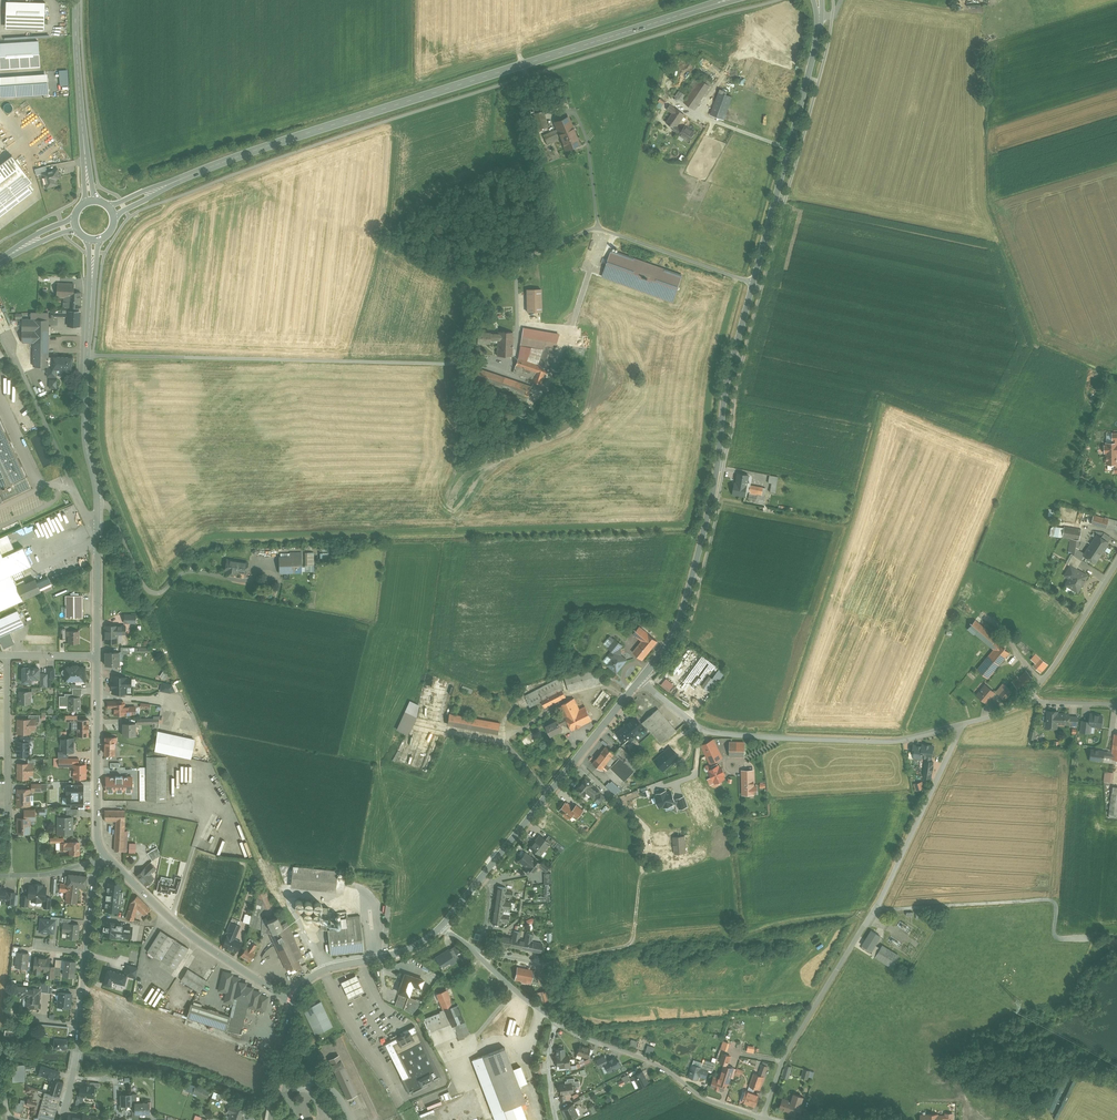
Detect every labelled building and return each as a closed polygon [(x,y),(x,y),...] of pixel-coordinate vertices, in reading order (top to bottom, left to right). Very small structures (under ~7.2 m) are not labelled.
[(45,3),(6,1),(6,30),(44,31),(45,3)] [(0,44),(0,60),(1,69),(40,67),(38,41),(0,44)] [(0,77),(0,79),(1,87),(0,88),(0,89),(0,90),(0,91),(1,92),(1,97),(48,94),(47,74),(0,77)] [(700,79),(684,103),(694,109),(703,95),(706,97),(713,88),(700,79)] [(727,93),(720,90),(710,114),(724,120),(733,98),(726,96),(727,93)] [(683,93),(679,99),(683,102),(687,96),(683,93)] [(676,109),(670,105),(667,110),(673,114),(676,109)] [(673,114),(666,123),(675,129),(677,126),(685,115),(676,109),(673,114)] [(543,111),(533,113),(538,129),(547,127),(543,111)] [(568,117),(555,123),(558,130),(560,134),(573,129),(568,117)] [(695,133),(685,126),(683,130),(677,126),(675,129),(674,130),(680,134),(679,135),(689,142),(695,133)] [(573,129),(560,134),(561,137),(566,149),(579,144),(573,129)] [(558,130),(544,135),(547,143),(553,140),(554,142),(558,140),(558,138),(561,137),(560,134),(558,130)] [(0,163),(0,214),(32,189),(28,184),(33,180),(12,154),(0,163)] [(46,166),(34,169),(36,176),(42,174),(42,173),(48,172),(46,166)] [(48,172),(42,173),(42,174),(46,188),(58,185),(55,176),(60,175),(58,169),(48,172)] [(682,275),(612,250),(603,276),(673,301),(682,275)] [(74,284),(57,283),(57,298),(69,298),(69,292),(73,293),(74,284)] [(541,289),(527,289),(528,312),(542,312),(541,289)] [(81,293),(73,293),(69,292),(69,298),(69,306),(80,307),(81,293)] [(80,312),(69,312),(68,319),(68,326),(79,326),(80,312)] [(31,320),(22,320),(22,335),(34,336),(48,336),(48,335),(51,335),(51,326),(48,326),(48,320),(31,320)] [(523,328),(520,345),(544,350),(545,345),(554,348),(558,334),(523,328)] [(490,332),(478,332),(477,342),(490,342),(490,339),(498,339),(498,334),(490,334),(490,332)] [(513,332),(498,332),(498,334),(498,339),(498,356),(512,356),(513,332)] [(48,336),(34,336),(34,342),(34,360),(41,360),(41,367),(47,367),(52,367),(53,357),(48,357),(48,336)] [(539,364),(518,357),(513,372),(532,379),(531,381),(542,385),(548,367),(549,367),(551,362),(549,361),(554,348),(545,345),(544,350),(540,361),(539,364)] [(72,358),(53,357),(52,367),(57,367),(57,370),(66,370),(66,367),(71,367),(72,358)] [(52,367),(47,367),(47,377),(57,377),(57,370),(57,367),(52,367)] [(476,370),(470,368),(467,375),(473,378),(476,370)] [(532,386),(477,368),(474,378),(492,384),(528,396),(532,386)] [(518,398),(500,391),(497,400),(515,406),(518,398)] [(530,412),(530,410),(530,408),(528,406),(526,404),(523,404),(521,405),(519,406),(517,408),(517,411),(517,413),(519,415),(521,417),(524,417),(526,417),(528,415),(530,413),(530,412)] [(31,487),(0,418),(0,502),(31,487)] [(1113,440),(1113,442),(1106,442),(1106,445),(1104,445),(1104,452),(1106,452),(1106,456),(1106,462),(1108,462),(1108,470),(1114,469),(1114,466),(1116,466),(1116,461),(1116,457),(1116,440),(1113,440)] [(748,475),(738,474),(736,486),(735,486),(733,494),(740,495),(741,494),(745,494),(744,496),(745,496),(746,491),(750,492),(751,485),(749,485),(750,483),(747,482),(748,475)] [(778,477),(770,475),(768,483),(772,483),(770,492),(776,493),(778,477)] [(763,488),(751,485),(750,492),(749,492),(762,495),(763,488)] [(1109,519),(1094,515),(1091,524),(1106,528),(1109,519)] [(1081,529),(1065,526),(1063,537),(1079,540),(1081,529)] [(1097,535),(1084,554),(1096,562),(1109,543),(1097,535)] [(2,554),(12,575),(31,566),(22,545),(2,554)] [(21,595),(18,588),(16,583),(14,580),(15,579),(14,579),(12,575),(2,554),(0,549),(0,604),(21,595)] [(302,553),(290,553),(290,557),(280,557),(280,573),(302,573),(302,553)] [(1087,575),(1077,568),(1082,559),(1074,555),(1068,563),(1071,565),(1068,571),(1073,575),(1068,584),(1067,584),(1066,584),(1072,588),(1078,592),(1083,583),(1082,583),(1087,575)] [(248,563),(231,560),(230,565),(228,565),(227,569),(225,569),(225,570),(227,570),(226,572),(233,574),(234,571),(247,573),(248,563)] [(48,578),(40,582),(37,583),(37,584),(41,591),(52,586),(48,578)] [(18,588),(21,595),(23,599),(41,591),(37,584),(37,583),(35,580),(18,588)] [(82,596),(66,596),(66,618),(83,618),(82,596)] [(0,616),(0,639),(3,646),(14,642),(9,630),(24,624),(17,609),(0,616)] [(136,615),(125,615),(124,623),(136,623),(136,615)] [(997,638),(975,620),(968,629),(975,634),(976,633),(994,649),(999,644),(995,640),(997,638)] [(125,626),(106,626),(106,642),(109,643),(110,644),(113,644),(114,643),(117,643),(117,634),(125,634),(125,626)] [(658,642),(640,627),(634,634),(643,641),(633,652),(643,660),(658,642)] [(78,631),(67,631),(67,635),(69,635),(69,643),(78,643),(78,631)] [(611,637),(605,644),(609,647),(615,640),(611,637)] [(622,645),(615,639),(615,640),(609,647),(608,647),(613,651),(614,649),(617,652),(622,645)] [(1026,647),(1020,641),(1017,644),(1024,650),(1026,647)] [(994,649),(985,661),(984,661),(977,669),(988,678),(996,669),(1010,653),(999,644),(994,649)] [(617,652),(614,649),(613,651),(609,655),(609,656),(612,658),(608,664),(617,672),(617,671),(621,667),(621,666),(622,664),(623,664),(627,660),(617,652)] [(119,652),(105,652),(105,665),(119,665),(119,661),(118,661),(118,653),(119,653),(119,652)] [(1048,665),(1036,654),(1031,660),(1036,664),(1034,667),(1041,673),(1048,665)] [(78,665),(73,665),(73,667),(66,667),(65,669),(63,669),(62,671),(62,673),(63,675),(67,675),(67,679),(70,679),(70,681),(77,681),(77,679),(84,679),(84,681),(85,681),(85,667),(78,667),(78,665)] [(29,668),(23,668),(23,682),(28,682),(28,679),(39,679),(39,668),(39,669),(29,669),(29,668)] [(595,669),(565,677),(569,691),(599,683),(597,675),(595,669)] [(1027,671),(1013,683),(1022,692),(1026,687),(1026,688),(1035,679),(1027,671)] [(125,677),(119,677),(119,676),(113,676),(113,681),(112,681),(112,688),(113,688),(113,693),(121,693),(121,695),(125,695),(125,693),(127,693),(127,686),(131,686),(131,679),(125,679),(125,677)] [(172,684),(162,682),(161,691),(170,693),(175,691),(172,684)] [(559,684),(538,695),(545,708),(566,697),(561,685),(560,684),(559,684)] [(1003,684),(997,692),(1000,694),(1006,686),(1003,684)] [(995,693),(986,685),(977,695),(982,699),(982,700),(985,702),(986,702),(987,703),(995,693)] [(1006,686),(1000,694),(1006,699),(1012,691),(1006,686)] [(518,688),(513,690),(517,701),(522,699),(518,688)] [(30,691),(20,691),(20,704),(29,704),(29,695),(30,695),(30,691)] [(603,691),(593,704),(603,712),(613,698),(603,691)] [(77,697),(70,697),(70,694),(65,694),(65,696),(60,696),(60,702),(63,702),(63,705),(68,705),(68,710),(80,710),(80,705),(79,705),(79,699),(77,697)] [(574,698),(563,704),(568,715),(565,716),(566,717),(568,722),(572,730),(575,729),(583,725),(582,725),(592,720),(585,706),(580,709),(574,698)] [(410,701),(398,729),(407,734),(409,730),(410,731),(416,719),(419,705),(410,701)] [(135,707),(124,707),(124,704),(123,704),(115,704),(115,707),(115,708),(114,708),(114,711),(115,711),(115,715),(124,714),(136,714),(135,707)] [(677,730),(658,709),(642,723),(646,727),(647,729),(649,728),(661,743),(677,730)] [(1069,714),(1055,713),(1055,712),(1048,711),(1047,728),(1057,728),(1057,724),(1072,724),(1073,717),(1069,717),(1069,714)] [(1099,715),(1091,713),(1090,718),(1089,718),(1089,721),(1090,722),(1089,725),(1101,727),(1101,726),(1103,725),(1103,720),(1102,718),(1103,716),(1098,715),(1099,715)] [(500,723),(450,714),(448,724),(498,733),(500,723)] [(636,716),(616,733),(624,742),(632,736),(633,738),(635,737),(646,727),(642,723),(636,716)] [(558,720),(546,726),(551,736),(556,733),(556,732),(562,729),(563,730),(561,726),(568,722),(566,717),(558,721),(558,720)] [(29,719),(18,719),(18,733),(30,733),(30,726),(35,726),(35,722),(35,719),(29,719)] [(159,719),(147,719),(147,724),(152,724),(152,728),(158,728),(159,719)] [(89,720),(78,720),(78,736),(89,736),(89,724),(90,721),(89,721),(89,720)] [(1089,721),(1082,721),(1081,732),(1088,733),(1089,725),(1090,722),(1089,721)] [(136,723),(123,724),(123,736),(136,736),(136,724),(136,723)] [(646,727),(635,737),(640,743),(651,734),(647,729),(646,727)] [(188,737),(158,730),(155,751),(178,756),(182,739),(187,740),(188,737)] [(117,737),(105,737),(105,754),(115,754),(115,751),(116,751),(116,746),(115,746),(115,742),(117,742),(117,737)] [(187,740),(182,739),(178,756),(191,759),(195,742),(193,742),(193,739),(188,737),(187,740)] [(73,738),(67,738),(61,738),(61,752),(62,752),(68,752),(72,752),(72,742),(73,742),(73,738)] [(722,757),(714,739),(713,740),(702,745),(710,763),(722,757)] [(745,740),(731,739),(730,756),(745,756),(745,747),(745,740)] [(26,741),(21,741),(21,742),(18,742),(18,747),(17,747),(17,751),(18,751),(18,755),(21,755),(21,756),(25,756),(25,755),(29,755),(29,751),(30,751),(31,750),(31,748),(30,747),(29,747),(29,742),(26,742),(26,741)] [(923,746),(914,745),(913,752),(915,752),(914,757),(922,759),(922,757),(926,757),(931,758),(932,752),(933,752),(934,746),(923,745),(923,746)] [(606,747),(593,763),(602,770),(607,763),(612,767),(620,759),(614,754),(615,754),(606,747)] [(640,765),(621,747),(615,754),(614,754),(620,759),(612,767),(611,767),(625,781),(640,765)] [(671,747),(655,761),(664,771),(680,757),(671,747)] [(167,754),(147,749),(147,801),(167,801),(167,754)] [(1104,751),(1091,749),(1089,759),(1103,761),(1103,756),(1111,758),(1112,753),(1104,751)] [(931,758),(926,757),(926,761),(923,777),(931,778),(933,762),(930,761),(931,758)] [(68,758),(59,758),(59,767),(72,767),(72,763),(72,758),(68,758)] [(28,764),(18,764),(18,773),(18,779),(28,779),(28,771),(33,771),(33,764),(28,764)] [(86,765),(74,765),(74,778),(79,778),(80,779),(81,778),(86,778),(86,765)] [(713,768),(711,769),(709,770),(709,771),(712,777),(715,782),(715,783),(725,778),(724,778),(723,774),(724,774),(724,773),(722,768),(721,767),(720,768),(719,765),(718,765),(713,768)] [(1114,772),(1105,771),(1104,781),(1113,782),(1114,772)] [(742,773),(743,794),(754,794),(754,793),(753,787),(753,773),(742,773)] [(116,777),(106,777),(106,791),(108,791),(108,792),(131,792),(131,790),(132,790),(132,777),(122,777),(122,776),(116,776),(116,777)] [(600,792),(592,786),(593,785),(586,779),(576,790),(584,796),(587,792),(594,798),(600,792)] [(922,782),(918,783),(914,784),(916,791),(924,788),(922,782)] [(30,789),(18,789),(18,795),(17,796),(17,799),(18,800),(18,805),(19,805),(20,805),(23,805),(29,805),(29,795),(30,795),(30,789)] [(607,798),(602,794),(598,798),(603,802),(607,798)] [(575,811),(566,803),(560,810),(565,814),(564,815),(568,818),(571,814),(572,815),(575,811)] [(684,809),(677,812),(673,814),(676,820),(687,815),(684,809)] [(35,810),(25,810),(25,818),(29,818),(35,818),(35,810)] [(125,810),(104,810),(104,820),(116,821),(125,821),(125,810)] [(72,817),(58,817),(58,827),(60,827),(60,832),(63,832),(63,834),(72,834),(72,826),(72,817)] [(25,818),(18,818),(18,824),(17,825),(17,827),(18,828),(18,832),(29,832),(30,831),(30,828),(29,827),(29,818),(25,818)] [(125,821),(116,821),(115,851),(124,851),(125,821)] [(669,821),(651,823),(652,837),(653,837),(660,836),(670,836),(669,821)] [(540,835),(530,846),(540,854),(549,843),(550,843),(545,839),(540,835)] [(557,842),(549,835),(545,839),(550,843),(549,843),(553,846),(557,842)] [(684,836),(674,837),(675,851),(675,854),(686,853),(685,845),(684,836)] [(80,842),(70,842),(61,843),(61,850),(68,849),(68,848),(70,848),(70,854),(80,854),(80,842)] [(157,847),(148,853),(153,861),(162,855),(157,847)] [(533,858),(529,854),(527,857),(524,855),(520,860),(527,866),(526,867),(524,869),(528,873),(530,870),(534,873),(539,866),(541,863),(533,858)] [(176,861),(166,859),(165,866),(175,868),(176,861)] [(549,868),(541,862),(541,863),(539,866),(546,872),(549,868)] [(151,863),(137,876),(148,887),(153,882),(152,881),(155,878),(150,874),(152,872),(153,872),(157,869),(151,863)] [(337,871),(293,867),(291,883),(335,888),(337,871)] [(81,876),(69,874),(68,884),(67,892),(66,902),(76,903),(78,887),(86,887),(87,877),(85,876),(85,875),(81,874),(81,876)] [(171,877),(158,874),(156,886),(159,887),(158,889),(170,891),(171,885),(170,885),(171,877)] [(68,884),(60,883),(59,891),(67,892),(68,884)] [(108,883),(106,911),(118,912),(121,884),(108,883)] [(43,885),(34,884),(33,886),(30,885),(29,896),(28,898),(29,898),(44,900),(45,900),(45,898),(46,887),(42,887),(43,885)] [(507,888),(497,886),(496,897),(505,899),(505,896),(512,896),(513,892),(506,891),(507,888)] [(15,892),(8,891),(8,892),(7,900),(7,903),(14,903),(15,894),(15,892)] [(283,927),(266,891),(256,895),(257,898),(273,931),(271,932),(287,965),(285,966),(287,970),(290,968),(291,970),(295,968),(296,970),(302,967),(299,961),(298,959),(283,927)] [(151,909),(138,896),(131,902),(136,907),(144,915),(151,909)] [(505,899),(496,897),(494,910),(503,911),(503,908),(510,909),(511,902),(505,901),(505,899)] [(273,931),(257,898),(252,916),(250,924),(249,926),(262,930),(264,932),(271,932),(273,931)] [(303,906),(303,904),(303,903),(302,901),(300,900),(298,900),(297,900),(295,901),(294,903),(294,905),(295,906),(296,908),(297,909),(299,909),(300,909),(302,908),(303,906)] [(312,907),(313,905),(312,903),(311,902),(310,901),(308,900),(306,901),(305,902),(304,903),(304,905),(304,907),(305,908),(307,909),(308,909),(310,909),(311,908),(312,907)] [(321,907),(322,906),(321,904),(320,902),(319,902),(317,901),(315,902),(314,903),(313,904),(313,906),(313,907),(314,909),(316,910),(317,910),(319,910),(320,909),(321,907)] [(126,918),(128,919),(132,920),(134,921),(134,919),(137,910),(135,909),(136,907),(131,902),(126,918)] [(312,916),(312,915),(312,913),(311,911),(309,910),(307,910),(306,911),(304,912),(303,913),(303,915),(303,916),(304,918),(306,919),(308,919),(309,919),(311,918),(312,916)] [(503,911),(494,910),(492,923),(501,924),(502,921),(509,922),(509,915),(503,914),(503,911)] [(321,917),(321,915),(321,914),(320,912),(318,911),(317,911),(315,911),(314,912),(313,914),(312,916),(313,917),(314,919),(315,920),(317,920),(319,920),(320,919),(321,917)] [(252,916),(245,914),(243,922),(250,924),(252,916)] [(347,927),(328,930),(330,954),(364,950),(362,931),(364,931),(363,925),(361,926),(360,916),(346,917),(347,927)] [(40,918),(39,931),(54,932),(55,924),(55,919),(51,918),(40,918)] [(240,926),(231,922),(227,931),(230,932),(228,936),(235,939),(240,926)] [(71,923),(64,923),(63,930),(68,931),(68,933),(67,933),(67,934),(68,934),(67,937),(78,938),(78,931),(78,924),(71,923)] [(105,923),(104,934),(130,937),(132,926),(105,923)] [(303,957),(288,924),(283,927),(298,959),(303,957)] [(189,948),(160,930),(147,951),(176,969),(189,948)] [(887,948),(882,945),(881,948),(875,945),(881,936),(871,930),(862,945),(863,945),(861,948),(870,953),(871,951),(872,952),(871,954),(892,967),(895,962),(894,962),(898,955),(887,948)] [(514,931),(512,938),(510,937),(508,946),(520,949),(522,940),(520,939),(521,932),(514,931)] [(534,935),(526,933),(525,940),(522,940),(520,949),(537,952),(539,943),(532,942),(534,935)] [(510,937),(501,935),(499,944),(508,946),(510,937)] [(235,939),(228,936),(223,947),(236,952),(240,942),(235,939)] [(256,945),(251,942),(247,949),(252,952),(256,945)] [(247,949),(246,948),(241,956),(250,961),(255,953),(252,952),(247,949)] [(460,958),(453,948),(450,951),(456,961),(460,958)] [(448,951),(441,956),(440,955),(436,958),(441,965),(442,967),(443,967),(442,966),(450,961),(451,964),(456,961),(450,951),(449,950),(448,950),(448,951)] [(21,952),(17,952),(16,965),(21,966),(21,967),(27,968),(28,960),(27,960),(27,957),(29,957),(29,953),(21,952)] [(45,957),(41,956),(41,958),(35,957),(34,973),(39,973),(40,970),(48,971),(47,977),(54,978),(55,967),(49,966),(49,958),(44,958),(45,957)] [(65,960),(56,959),(55,967),(61,968),(62,960),(65,960)] [(75,961),(65,960),(64,972),(69,972),(68,976),(74,976),(75,961)] [(528,969),(517,967),(514,979),(521,981),(521,979),(532,981),(534,970),(530,969),(530,967),(528,967),(528,969)] [(127,975),(107,969),(103,984),(111,986),(112,981),(124,984),(127,975)] [(207,981),(188,969),(181,980),(198,991),(200,992),(207,981)] [(191,1003),(187,1017),(227,1030),(239,1033),(242,1033),(243,1028),(242,1028),(247,1006),(264,1010),(268,997),(260,995),(260,992),(252,990),(253,987),(246,985),(247,982),(239,981),(240,978),(232,976),(232,974),(224,972),(223,975),(219,990),(233,993),(231,1002),(233,1003),(230,1016),(191,1003)] [(423,980),(405,974),(399,992),(409,995),(413,985),(421,987),(423,980)] [(358,975),(342,982),(350,999),(354,997),(353,995),(359,992),(360,994),(366,992),(358,975)] [(49,983),(40,982),(40,989),(40,992),(48,993),(49,983)] [(40,989),(16,987),(15,994),(16,994),(17,995),(20,995),(21,994),(22,994),(22,993),(29,993),(28,1001),(27,1001),(26,1007),(38,1008),(40,992),(40,989)] [(446,990),(436,994),(443,1010),(439,1011),(440,1013),(424,1019),(434,1044),(456,1036),(458,1040),(467,1036),(466,1034),(469,1033),(457,1004),(452,1006),(446,990)] [(72,993),(60,992),(59,993),(58,1004),(63,1004),(63,1006),(70,1006),(71,998),(71,999),(72,993)] [(408,997),(399,994),(395,1005),(401,1007),(404,1009),(408,997)] [(416,1000),(408,997),(404,1009),(410,1012),(409,1013),(411,1014),(412,1014),(422,1001),(416,999),(416,1000)] [(304,1009),(315,1034),(332,1026),(321,1002),(304,1009)] [(422,1013),(416,1015),(418,1021),(424,1019),(422,1013)] [(42,1024),(41,1032),(55,1033),(55,1037),(54,1047),(67,1048),(68,1043),(67,1043),(68,1038),(67,1038),(68,1027),(42,1024)] [(440,1076),(417,1030),(415,1025),(400,1033),(401,1035),(397,1037),(396,1037),(392,1039),(392,1040),(384,1044),(402,1079),(409,1092),(411,1091),(412,1093),(429,1085),(428,1083),(440,1076)] [(316,1035),(302,1042),(305,1047),(319,1041),(316,1035)] [(590,1048),(580,1045),(576,1053),(587,1057),(590,1048)] [(525,1101),(505,1047),(473,1060),(493,1113),(504,1109),(520,1103),(525,1101)] [(272,1051),(265,1049),(263,1058),(270,1059),(272,1051)] [(357,1093),(338,1055),(336,1056),(330,1059),(331,1063),(330,1063),(331,1067),(333,1066),(348,1098),(357,1093)] [(556,1055),(556,1065),(564,1065),(564,1066),(569,1066),(568,1055),(564,1055),(556,1055)] [(604,1055),(596,1060),(600,1067),(605,1064),(604,1062),(607,1061),(604,1055)] [(617,1062),(615,1057),(607,1061),(604,1062),(605,1064),(609,1072),(622,1065),(619,1061),(617,1062)] [(589,1058),(584,1060),(583,1058),(578,1060),(579,1063),(581,1067),(591,1062),(589,1058)] [(716,1063),(704,1059),(702,1068),(709,1070),(709,1069),(713,1070),(716,1063)] [(24,1065),(13,1065),(14,1080),(22,1080),(24,1080),(24,1077),(24,1066),(24,1065)] [(702,1068),(693,1065),(689,1077),(698,1080),(700,1076),(706,1078),(709,1070),(702,1068)] [(720,1078),(718,1078),(714,1077),(711,1086),(723,1090),(725,1083),(728,1084),(730,1077),(733,1068),(724,1065),(720,1078)] [(50,1069),(41,1066),(40,1067),(38,1075),(52,1079),(52,1078),(53,1074),(49,1073),(50,1069)] [(642,1071),(632,1076),(633,1080),(635,1079),(639,1087),(648,1082),(642,1071)] [(768,1076),(755,1072),(750,1087),(762,1091),(768,1076)] [(59,1076),(53,1074),(52,1078),(52,1079),(48,1092),(60,1095),(64,1082),(58,1080),(59,1076)] [(628,1074),(622,1077),(625,1083),(631,1080),(628,1074)] [(574,1078),(567,1079),(567,1080),(565,1080),(565,1083),(559,1084),(560,1093),(573,1092),(572,1087),(579,1086),(579,1080),(574,1080),(574,1078)] [(28,1085),(27,1082),(27,1086),(30,1087),(30,1088),(31,1088),(30,1092),(31,1093),(31,1095),(32,1096),(30,1102),(26,1101),(26,1102),(33,1104),(32,1106),(34,1107),(32,1111),(34,1111),(32,1116),(34,1116),(33,1119),(34,1119),(39,1119),(47,1091),(28,1085)] [(90,1085),(86,1085),(81,1085),(79,1095),(93,1097),(94,1090),(94,1088),(94,1086),(90,1086),(90,1085)] [(224,1096),(203,1088),(202,1091),(232,1102),(232,1100),(224,1097),(224,1096)] [(762,1095),(746,1090),(742,1103),(757,1108),(762,1095)] [(47,1091),(39,1119),(53,1119),(60,1095),(48,1092),(47,1091)] [(131,1094),(120,1095),(121,1106),(132,1105),(131,1094)] [(803,1097),(794,1094),(792,1101),(783,1099),(780,1108),(792,1112),(791,1113),(792,1113),(792,1112),(799,1114),(798,1115),(799,1115),(802,1105),(800,1104),(803,1097)] [(20,1103),(17,1102),(14,1112),(22,1114),(24,1104),(20,1103)] [(137,1103),(135,1103),(135,1113),(139,1113),(150,1113),(150,1107),(148,1107),(148,1103),(137,1103)] [(504,1109),(508,1119),(527,1119),(520,1103),(504,1109)] [(562,1109),(568,1119),(578,1115),(577,1115),(573,1109),(574,1108),(572,1104),(562,1109)] [(595,1105),(587,1108),(591,1115),(598,1111),(595,1105)] [(235,1107),(232,1114),(230,1119),(240,1119),(244,1110),(235,1107)] [(493,1113),(496,1119),(508,1119),(504,1109),(493,1113)]
